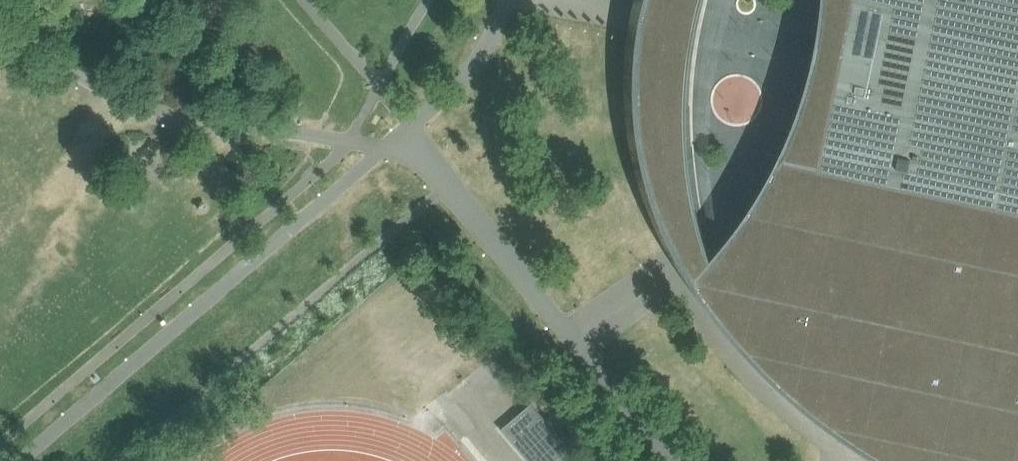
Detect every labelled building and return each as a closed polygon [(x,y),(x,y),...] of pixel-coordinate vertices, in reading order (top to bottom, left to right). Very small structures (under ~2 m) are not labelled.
[(637,90),(641,144),(654,196),(673,243),(697,286),(728,327),(755,358),(788,391),(854,441),(875,455),(887,460),(1017,460),(1017,0),(822,0),(822,1),(817,40),(816,47),(812,46),(811,44),(809,43),(807,42),(805,42),(803,43),(801,45),(800,46),(800,48),(800,50),(801,52),(802,54),(804,54),(806,55),(808,54),(810,53),(814,54),(807,83),(793,124),(773,168),(759,191),(728,235),(707,263),(698,217),(693,187),(687,130),(689,74),(697,21),(703,0),(647,0),(647,2),(641,34),(639,43),(637,90)] [(501,430),(501,431),(502,430),(528,460),(581,460),(532,405),(533,404),(532,403),(501,430)]
